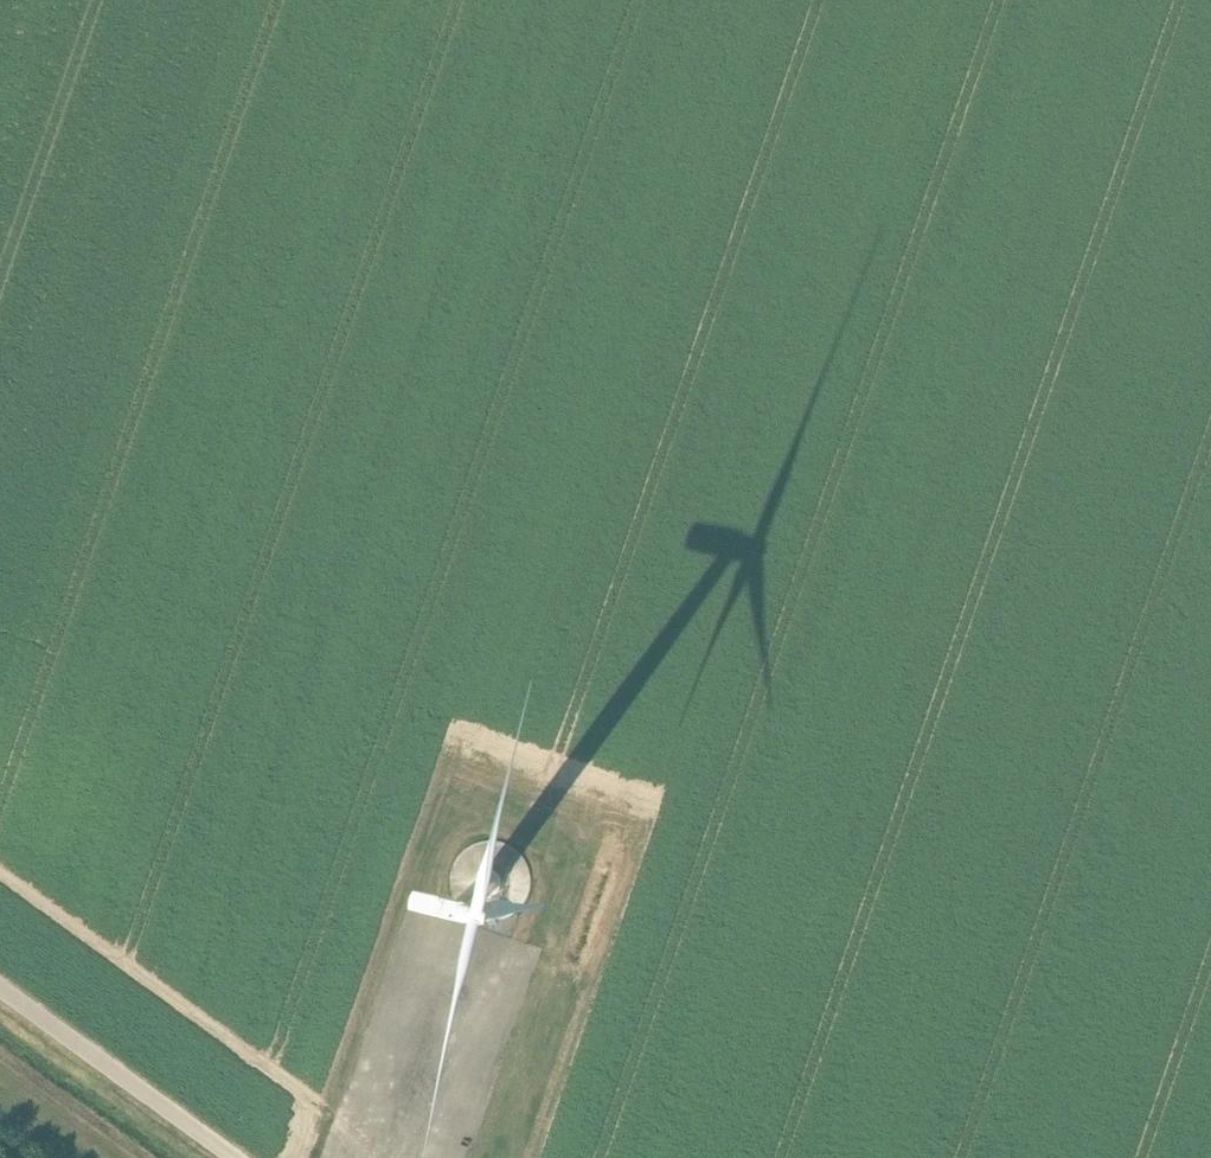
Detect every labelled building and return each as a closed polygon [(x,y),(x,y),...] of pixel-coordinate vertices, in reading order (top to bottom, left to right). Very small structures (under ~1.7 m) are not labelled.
[(449,878),(449,880),(449,882),(449,884),(449,886),(450,889),(450,891),(451,894),(453,897),(454,900),(456,903),(458,906),(461,909),(463,911),(466,913),(469,915),(472,917),(475,918),(478,919),(482,920),(485,921),(488,921),(492,921),(495,921),(499,920),(502,919),(505,918),(508,917),(511,915),(514,913),(517,911),(519,908),(522,906),(524,903),(525,902),(526,900),(527,897),(528,894),(529,891),(530,888),(531,884),(531,881),(531,877),(530,873),(529,870),(528,866),(527,863),(525,860),(523,857),(520,854),(518,851),(515,849),(512,847),(509,845),(506,843),(502,842),(499,841),(495,841),(491,840),(488,840),(484,841),(481,841),(477,842),(474,844),(470,845),(467,847),(464,849),(461,852),(459,854),(457,857),(455,860),(453,864),(451,867),(450,870),(450,874),(449,878)]
